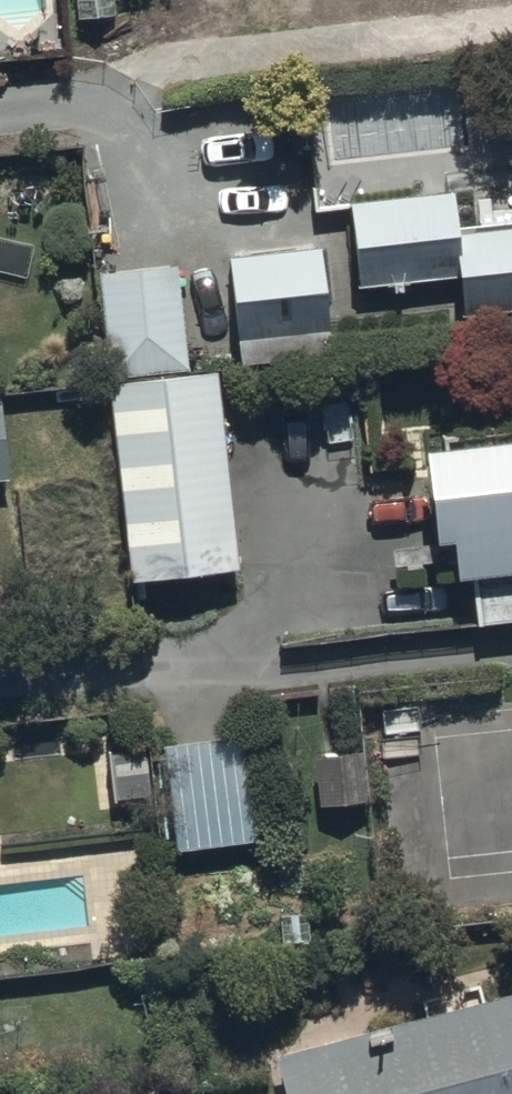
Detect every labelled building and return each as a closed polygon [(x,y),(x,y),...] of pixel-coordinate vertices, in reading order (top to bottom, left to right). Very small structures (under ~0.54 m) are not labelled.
[(457,241),(453,197),(352,207),(357,299),(461,290),(464,328),(511,324),(511,236),(457,241)] [(322,258),(229,265),(237,381),(330,375),(322,258)] [(109,389),(189,383),(178,270),(98,278),(109,389)] [(190,391),(110,398),(129,600),(237,590),(218,388),(190,391)] [(433,426),(435,446),(424,447),(431,531),(387,534),(389,556),(451,552),(453,575),(469,574),(473,616),(511,613),(511,419),(433,426)] [(260,747),(166,756),(176,865),(270,856),(260,747)] [(374,763),(315,765),(316,817),(376,815),(374,763)] [(480,996),(472,969),(417,984),(425,1011),(269,1054),(280,1093),(511,1093),(511,987),(480,996)]
